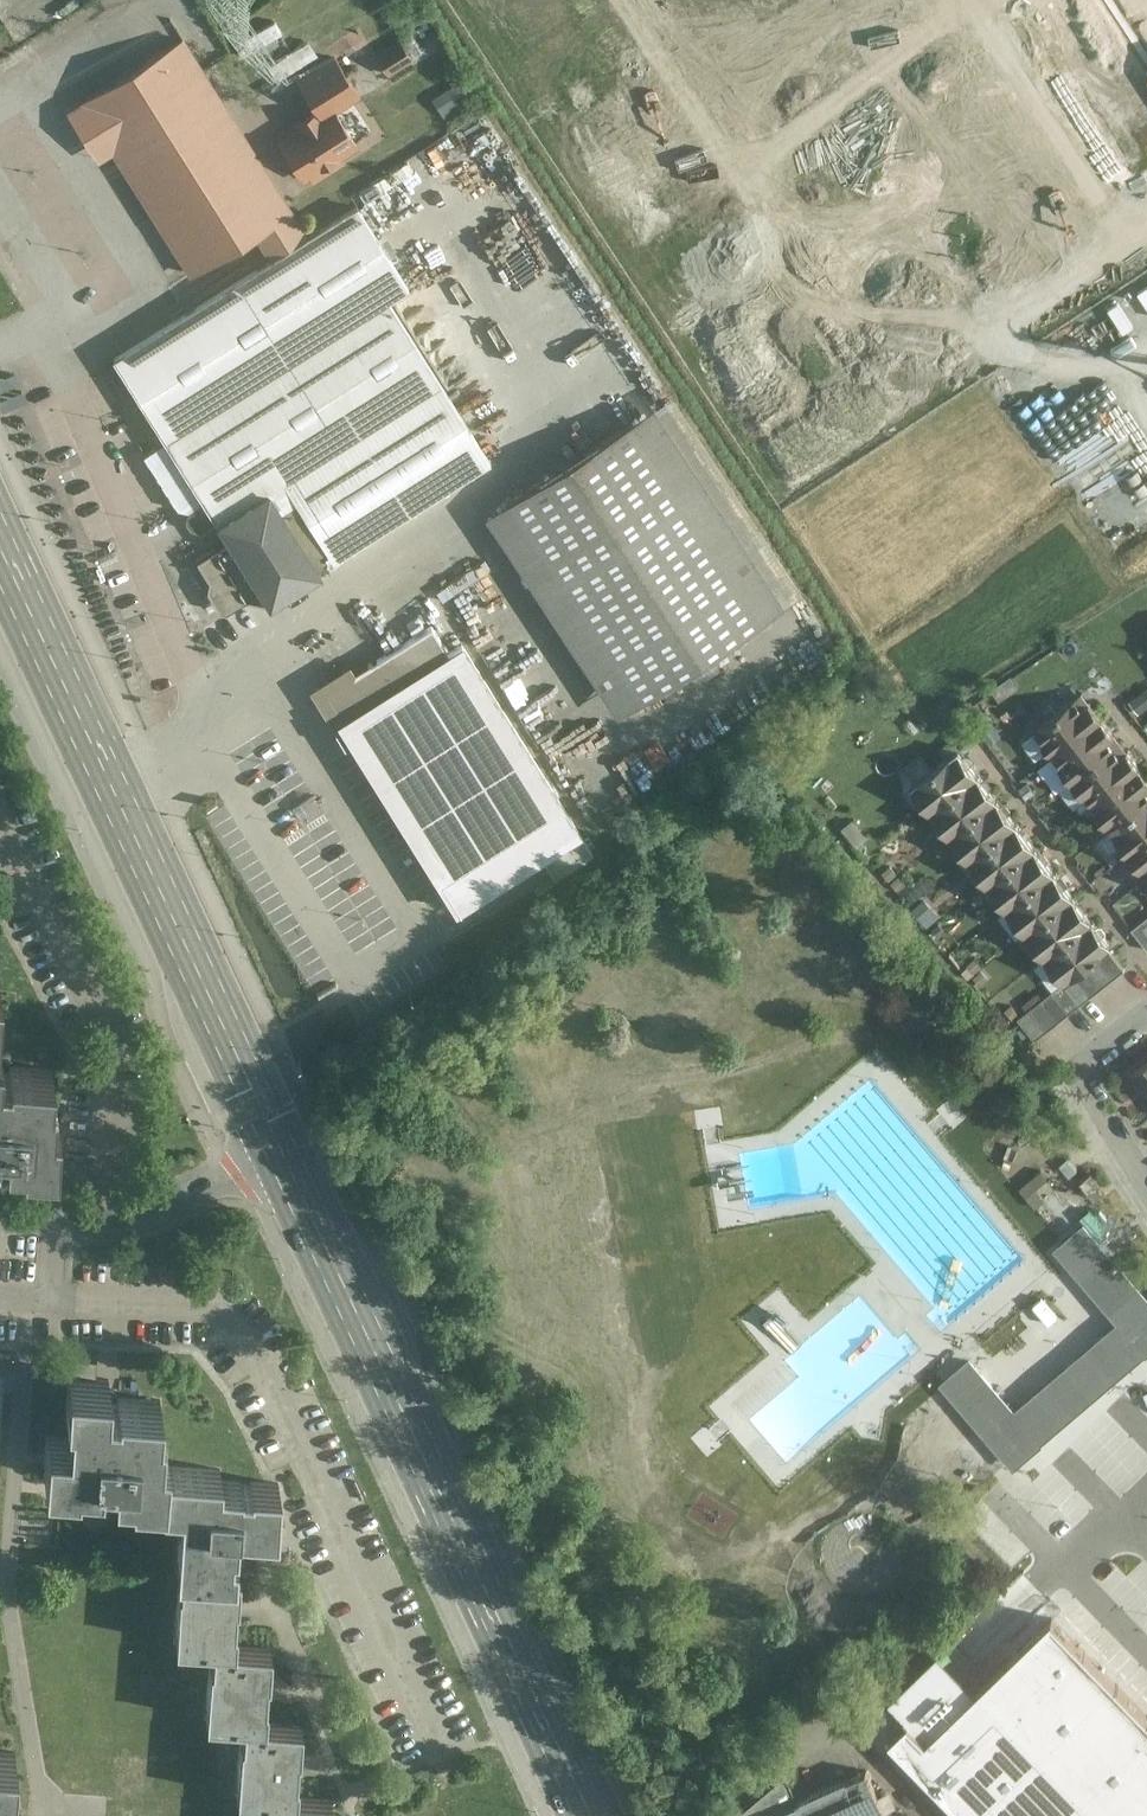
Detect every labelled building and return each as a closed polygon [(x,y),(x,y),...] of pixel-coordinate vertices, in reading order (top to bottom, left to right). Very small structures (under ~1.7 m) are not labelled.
[(276,77),(317,53),(308,37),(266,62),(276,77)] [(378,54),(391,76),(415,62),(402,40),(378,54)] [(103,161),(111,156),(195,280),(256,243),(271,261),(314,233),(188,43),(70,112),(103,161)] [(335,56),(298,80),(310,98),(347,74),(335,56)] [(347,74),(310,98),(318,110),(330,101),(335,109),(359,93),(347,74)] [(300,128),(280,141),(295,165),(302,160),(310,174),(313,178),(343,159),(339,155),(357,144),(335,109),(330,101),(318,110),(297,123),(300,128)] [(367,198),(414,170),(407,158),(360,187),(367,198)] [(361,210),(114,363),(226,543),(190,565),(226,622),(251,607),(273,611),(325,579),(327,566),(323,560),(485,460),(388,304),(410,290),(361,210)] [(656,413),(495,520),(629,720),(790,613),(656,413)] [(449,650),(433,624),(319,695),(352,748),(442,892),(457,916),(544,862),(555,880),(598,854),(465,641),(449,650)] [(1034,730),(1054,755),(1105,715),(1085,690),(1034,730)] [(1105,715),(1054,755),(1074,780),(1125,740),(1105,715)] [(1125,740),(1074,780),(1094,806),(1145,766),(1125,740)] [(912,781),(933,809),(981,772),(959,745),(912,781)] [(1094,806),(1113,829),(1146,802),(1146,769),(1145,766),(1094,806)] [(933,809),(954,835),(1001,799),(981,772),(933,809)] [(954,835),(971,858),(1019,822),(1001,799),(954,835)] [(1113,829),(1132,853),(1146,841),(1146,802),(1113,829)] [(971,858),(990,883),(1037,846),(1019,822),(971,858)] [(1132,853),(1146,873),(1146,841),(1132,853)] [(990,883),(1008,907),(1056,870),(1037,846),(990,883)] [(1008,907),(1028,932),(1076,896),(1056,870),(1008,907)] [(1028,932),(1047,956),(1094,920),(1076,896),(1028,932)] [(1135,928),(1146,945),(1146,918),(1135,928)] [(1047,956),(1064,979),(1105,948),(1112,943),(1094,920),(1047,956)] [(1019,1018),(1036,1041),(1125,970),(1105,948),(1064,979),(1019,1018)] [(8,1128),(7,1143),(27,1144),(25,1155),(58,1156),(60,1109),(55,1108),(57,1078),(53,1078),(53,1055),(11,1052),(11,1055),(0,1055),(0,1127),(8,1128)] [(1146,1093),(1146,1062),(1132,1073),(1146,1093)] [(1035,1187),(1063,1161),(1048,1145),(1020,1171),(1035,1187)] [(1146,1352),(1146,1290),(1090,1223),(1059,1248),(1125,1321),(1021,1410),(975,1358),(946,1382),(1017,1469),(1129,1368),(1146,1352)] [(334,1802),(298,1799),(304,1728),(269,1725),(276,1650),(240,1646),(245,1527),(278,1529),(282,1483),(226,1479),(226,1468),(173,1465),(173,1448),(166,1448),(169,1418),(164,1418),(165,1396),(122,1393),(121,1398),(111,1396),(112,1377),(71,1374),(68,1411),(72,1412),(71,1436),(50,1434),(47,1475),(80,1478),(81,1474),(99,1475),(99,1483),(132,1485),(132,1489),(164,1492),(164,1504),(183,1504),(178,1573),(181,1573),(177,1647),(214,1648),(208,1719),(241,1721),(235,1801),(272,1803),(271,1815),(333,1815),(334,1802)] [(959,1815),(1146,1815),(1146,1712),(1057,1618),(970,1701),(934,1664),(885,1711),(908,1735),(894,1749),(907,1762),(922,1778),(959,1815)] [(20,1807),(12,1808),(14,1755),(0,1755),(0,1815),(20,1815),(20,1807)] [(733,1815),(888,1815),(869,1774),(795,1805),(782,1774),(733,1815)]
